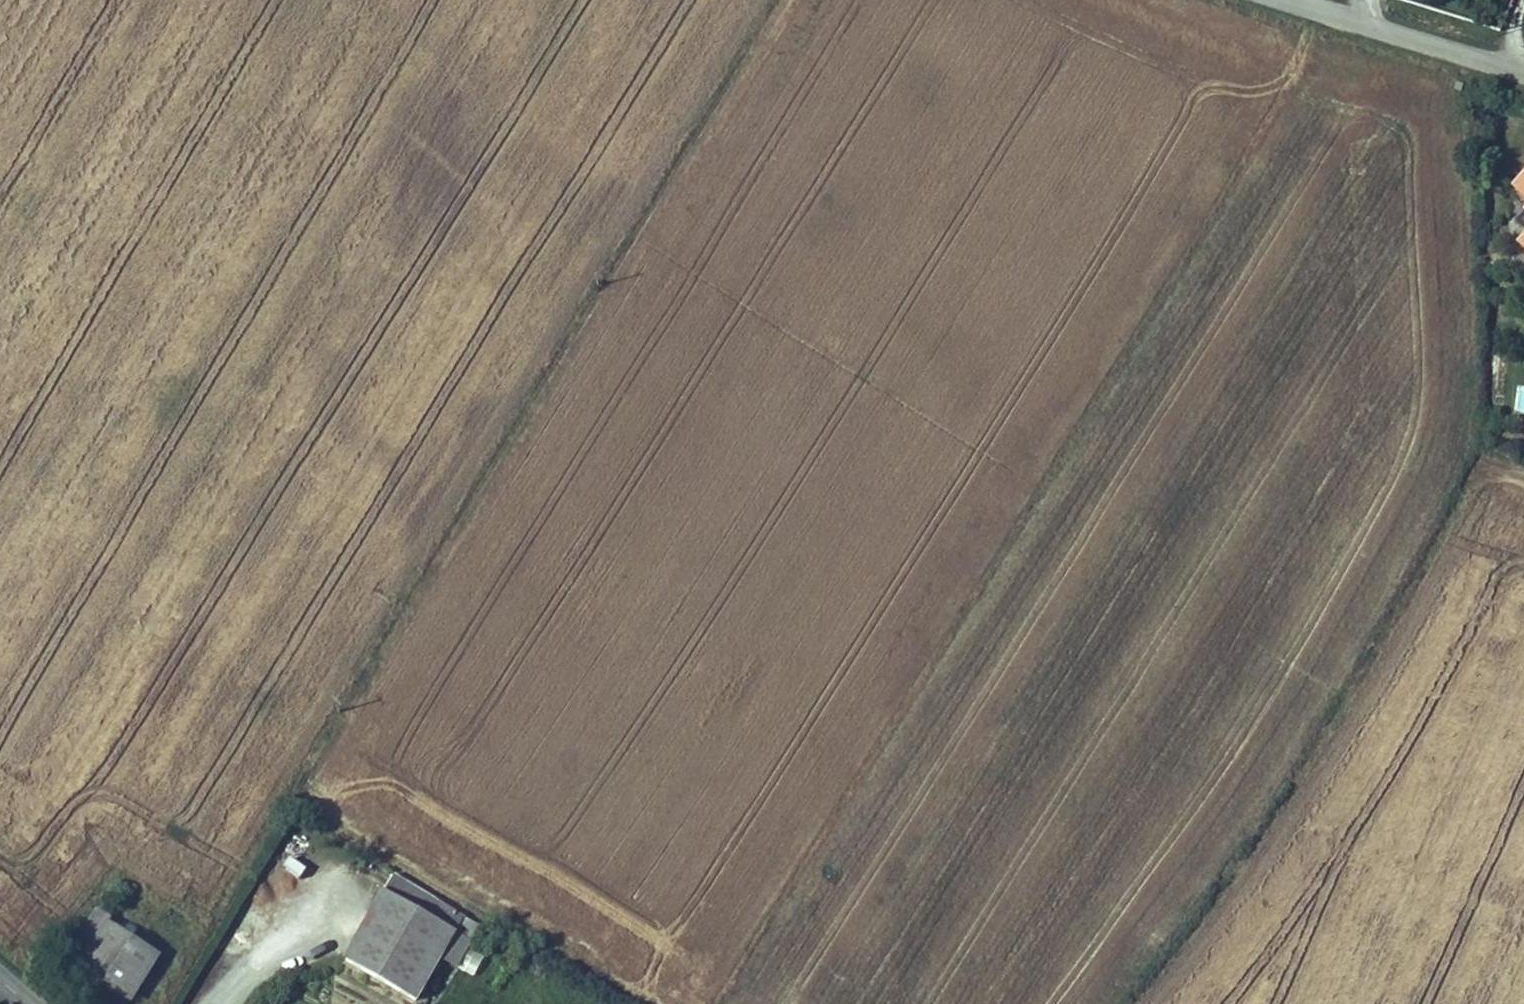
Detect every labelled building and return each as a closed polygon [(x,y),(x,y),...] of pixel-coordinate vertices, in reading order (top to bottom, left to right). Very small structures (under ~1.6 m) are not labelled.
[(1512,184),(1523,196),(1523,174),(1512,184)] [(473,943),(482,928),(394,875),(345,961),(416,1001),(455,933),(473,943)] [(98,909),(71,951),(86,960),(81,968),(132,1001),(159,958),(109,925),(113,918),(98,909)]
